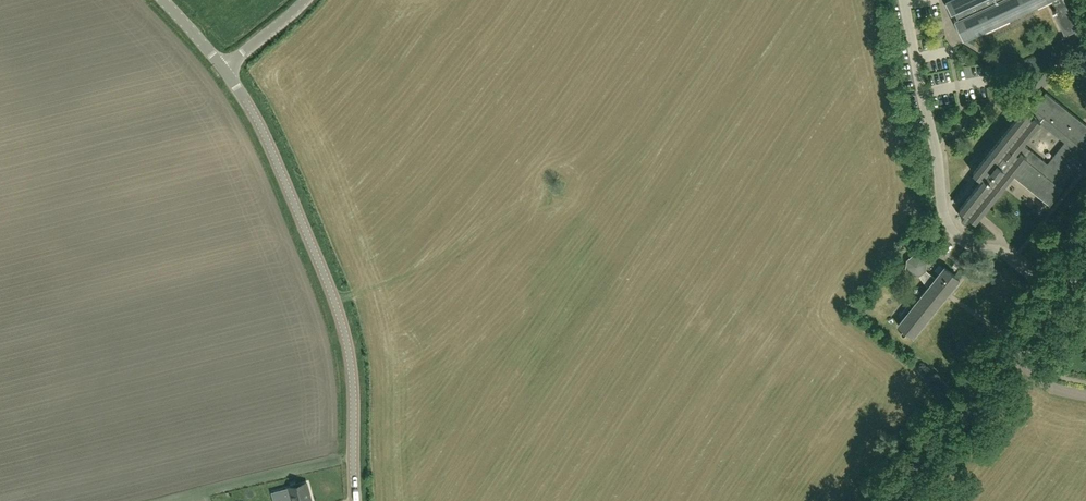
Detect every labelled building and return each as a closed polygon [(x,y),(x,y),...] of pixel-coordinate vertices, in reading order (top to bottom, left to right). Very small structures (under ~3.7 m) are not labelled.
[(1064,0),(948,0),(945,1),(951,14),(955,12),(960,23),(957,24),(964,38),(982,29),(983,31),(988,28),(1048,0),(1065,36),(1078,30),(1075,25),(1072,18),(1064,0)] [(1046,92),(1032,108),(1026,102),(1021,107),(1024,109),(973,173),(982,181),(959,209),(965,213),(961,218),(966,222),(969,217),(975,222),(1013,175),(1051,206),(1064,189),(1061,187),(1085,154),(1085,124),(1046,92)] [(928,287),(912,308),(908,305),(900,315),(903,318),(901,321),(898,325),(913,337),(945,297),(959,279),(944,267),(936,278),(931,274),(926,271),(926,270),(927,262),(922,256),(914,255),(907,259),(906,267),(911,274),(919,275),(923,280),(928,287)] [(306,483),(289,488),(293,500),(311,500),(306,483)]
